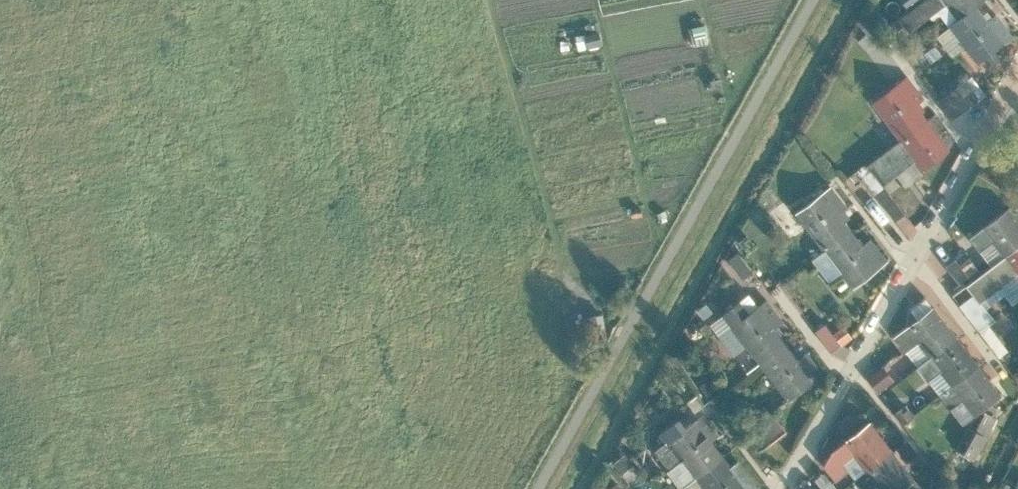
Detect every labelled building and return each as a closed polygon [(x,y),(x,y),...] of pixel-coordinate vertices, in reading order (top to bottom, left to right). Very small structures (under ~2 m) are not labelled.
[(897,18),(908,30),(944,3),(956,19),(976,4),(980,0),(920,0),(897,18)] [(956,19),(948,25),(976,62),(1012,35),(996,13),(987,19),(976,4),(956,19)] [(871,103),(899,140),(926,119),(921,113),(925,109),(919,101),(924,97),(907,75),(871,103)] [(948,149),(926,119),(899,140),(865,165),(881,186),(915,161),(921,170),(948,149)] [(794,213),(823,251),(850,230),(838,214),(847,207),(831,185),(794,213)] [(1007,208),(969,238),(992,266),(1017,245),(1017,221),(1007,208)] [(850,230),(823,251),(850,287),(887,259),(870,237),(861,244),(850,230)] [(992,266),(965,286),(978,303),(1016,275),(1017,277),(1017,245),(992,266)] [(960,262),(969,275),(972,278),(982,271),(979,268),(970,255),(960,262)] [(955,257),(946,264),(960,282),(969,275),(960,262),(955,257)] [(720,314),(758,364),(785,343),(774,329),(784,321),(767,299),(748,312),(738,300),(720,314)] [(956,336),(934,307),(892,337),(904,353),(916,343),(928,358),(956,336)] [(829,320),(818,329),(835,350),(856,333),(846,321),(837,329),(829,320)] [(956,336),(928,358),(916,368),(926,381),(939,372),(950,387),(977,366),(956,336)] [(785,343),(758,364),(786,401),(824,373),(806,351),(797,359),(785,343)] [(870,374),(880,390),(899,378),(888,362),(870,374)] [(950,387),(939,395),(949,408),(961,399),(974,416),(1001,396),(977,366),(950,387)] [(746,428),(761,449),(790,429),(775,408),(746,428)] [(976,429),(988,435),(998,417),(986,411),(976,429)] [(694,478),(722,457),(710,442),(719,435),(702,413),(665,442),(694,478)] [(851,456),(864,472),(891,451),(870,423),(842,444),(830,453),(822,468),(834,482),(846,472),(841,465),(851,456)] [(968,425),(956,448),(975,459),(988,435),(976,429),(968,425)] [(864,472),(853,480),(861,488),(871,488),(875,486),(877,488),(902,488),(914,480),(891,451),(864,472)] [(694,478),(702,488),(757,488),(759,487),(737,461),(730,466),(722,457),(694,478)] [(608,488),(627,488),(619,480),(608,488)] [(914,480),(902,488),(921,488),(914,480)]
